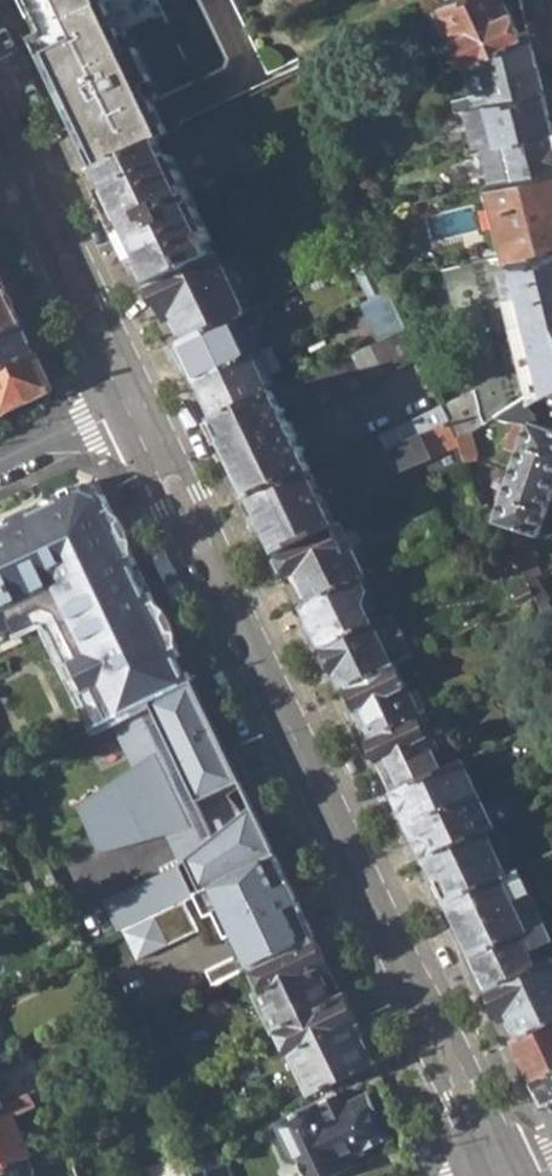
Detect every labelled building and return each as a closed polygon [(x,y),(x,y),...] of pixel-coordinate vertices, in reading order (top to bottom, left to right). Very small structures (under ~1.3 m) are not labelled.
[(97,175),(178,135),(153,82),(160,79),(145,46),(136,49),(115,4),(123,1),(123,0),(29,0),(57,58),(45,66),(97,175)] [(462,64),(477,56),(521,37),(505,0),(452,0),(436,8),(462,64)] [(529,33),(521,37),(477,56),(487,104),(542,89),(529,33)] [(473,106),(481,105),(487,104),(477,56),(462,64),(473,106)] [(459,110),(468,150),(485,145),(490,144),(551,128),(542,89),(487,104),(481,105),(473,106),(459,110)] [(97,175),(150,285),(215,255),(285,221),(232,107),(178,135),(97,175)] [(495,183),(551,168),(551,133),(551,128),(490,144),(485,145),(495,183)] [(506,255),(551,243),(551,168),(495,183),(489,184),(506,255)] [(443,410),(448,423),(457,439),(496,415),(551,380),(551,243),(506,255),(444,270),(474,392),(443,410)] [(150,285),(179,345),(244,314),(215,255),(150,285)] [(24,326),(0,278),(0,337),(24,326)] [(179,345),(197,383),(252,357),(262,353),(244,314),(179,345)] [(38,355),(24,326),(0,337),(0,373),(38,355)] [(286,389),(297,414),(417,357),(405,330),(286,389)] [(197,383),(215,421),(271,396),(265,386),(273,382),(270,375),(281,370),(272,348),(262,353),(252,357),(197,383)] [(51,392),(53,388),(38,355),(0,373),(0,416),(51,392)] [(215,421),(253,498),(310,472),(273,394),(271,396),(215,421)] [(379,439),(387,453),(448,423),(443,410),(441,407),(379,439)] [(387,453),(397,475),(429,459),(437,477),(463,465),(457,439),(448,423),(387,453)] [(510,441),(522,445),(528,427),(517,423),(510,441)] [(526,583),(537,576),(540,575),(525,545),(527,535),(536,539),(551,495),(551,436),(528,427),(522,445),(495,523),(500,525),(526,583)] [(406,492),(437,477),(429,459),(397,475),(406,492)] [(253,498),(278,553),(336,526),(310,472),(253,498)] [(110,726),(188,688),(172,654),(178,651),(152,597),(145,600),(144,597),(133,572),(138,569),(106,501),(99,499),(95,502),(81,497),(80,491),(73,488),(52,498),(55,504),(26,518),(23,511),(4,519),(8,526),(0,529),(0,640),(16,632),(12,624),(39,611),(60,618),(67,634),(80,662),(72,665),(86,696),(94,692),(110,726)] [(278,553),(304,605),(362,578),(336,526),(278,553)] [(304,605),(323,646),(370,623),(381,618),(372,601),(373,591),(366,576),(362,578),(304,605)] [(549,601),(537,576),(526,583),(534,598),(538,606),(549,601)] [(49,628),(68,667),(72,665),(80,662),(67,634),(60,618),(39,611),(12,624),(16,632),(18,635),(40,625),(49,628)] [(551,635),(551,612),(543,617),(551,635)] [(381,618),(370,623),(389,667),(393,664),(408,656),(389,614),(381,618)] [(323,646),(343,687),(389,667),(370,623),(323,646)] [(343,687),(368,739),(418,716),(393,664),(389,667),(343,687)] [(51,873),(138,832),(172,814),(240,782),(194,685),(188,688),(110,726),(99,731),(5,776),(51,873)] [(110,726),(94,692),(86,696),(84,697),(99,731),(110,726)] [(368,739),(394,793),(452,766),(426,712),(418,716),(368,739)] [(394,793),(410,827),(478,794),(463,761),(452,766),(394,793)] [(410,827),(426,860),(487,831),(495,828),(478,794),(410,827)] [(176,823),(172,814),(138,832),(142,840),(176,823)] [(426,860),(446,902),(507,875),(487,831),(426,860)] [(316,939),(297,898),(277,856),(231,878),(196,894),(207,918),(216,913),(228,939),(235,936),(243,955),(251,970),(256,967),(316,939)] [(446,902),(473,957),(544,924),(519,869),(507,875),(446,902)] [(122,932),(137,962),(200,931),(185,901),(122,932)] [(489,989),(537,967),(530,954),(551,943),(551,941),(544,924),(473,957),(489,989)] [(275,1033),(280,1030),(345,1000),(316,939),(256,967),(266,990),(257,995),(275,1033)] [(251,970),(243,955),(207,972),(214,987),(251,970)] [(514,1042),(551,1024),(551,960),(537,967),(489,989),(514,1042)] [(363,1037),(345,1000),(280,1030),(310,1096),(373,1065),(361,1039),(363,1037)] [(533,1081),(551,1072),(551,1024),(514,1042),(533,1081)] [(533,1081),(544,1107),(549,1106),(549,1109),(551,1110),(551,1072),(533,1081)] [(9,1105),(0,1085),(0,1109),(9,1105)] [(29,1158),(32,1157),(14,1116),(35,1105),(30,1094),(9,1105),(0,1109),(0,1173),(29,1158)] [(306,1175),(333,1175),(353,1167),(349,1158),(389,1139),(367,1096),(345,1107),(339,1096),(280,1125),(289,1150),(297,1156),(306,1175)] [(181,1104),(166,1108),(169,1116),(183,1112),(181,1104)] [(34,1175),(29,1158),(0,1173),(0,1175),(34,1175)]
